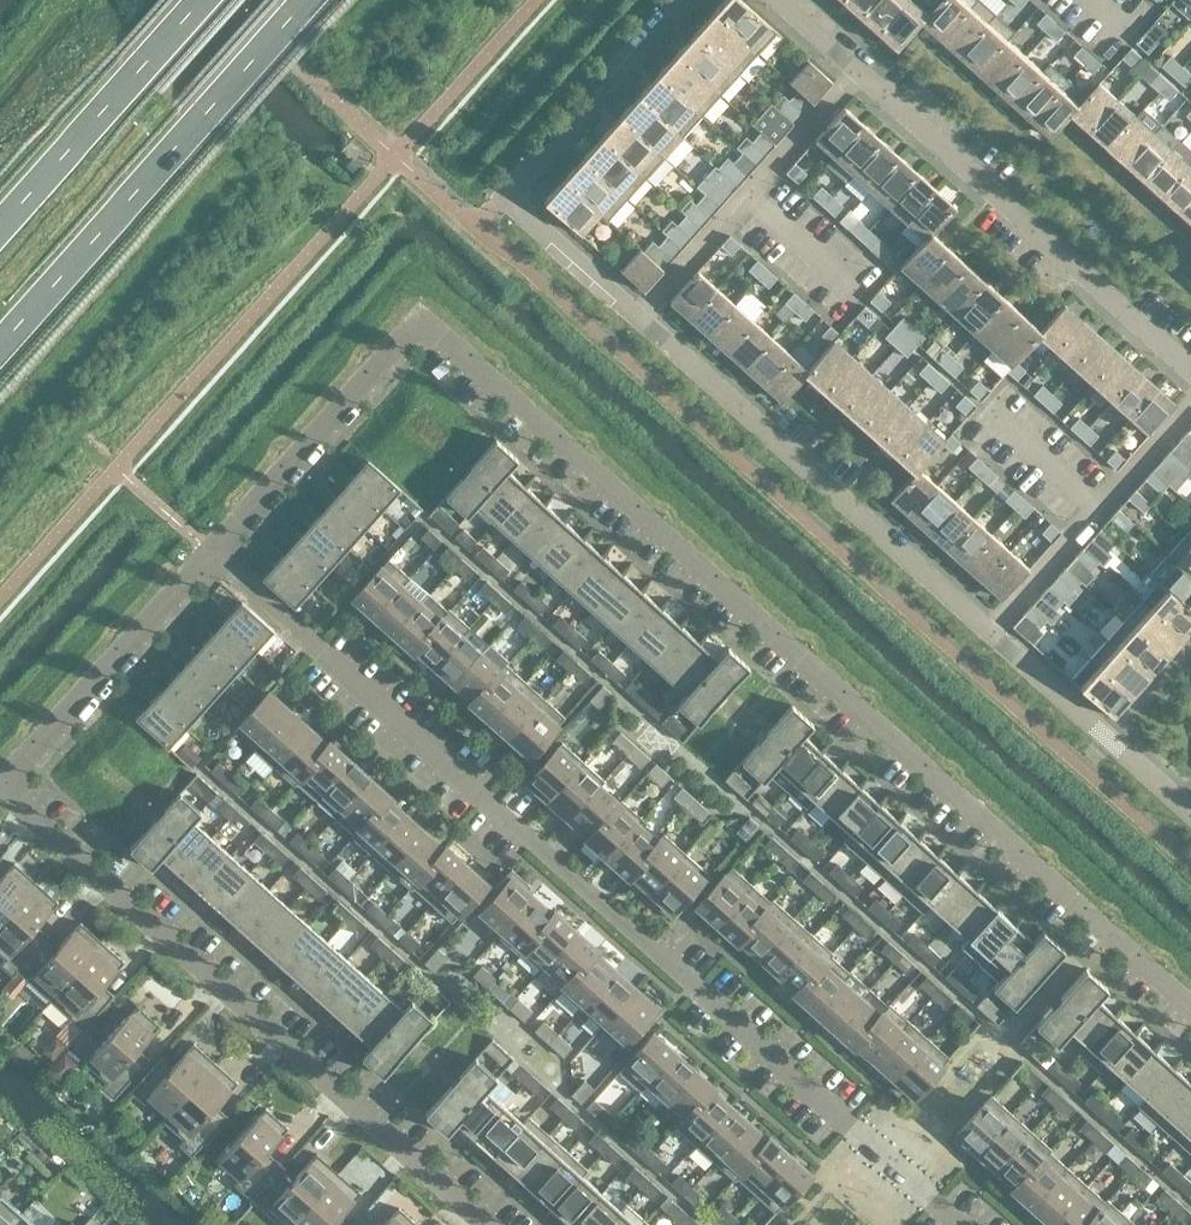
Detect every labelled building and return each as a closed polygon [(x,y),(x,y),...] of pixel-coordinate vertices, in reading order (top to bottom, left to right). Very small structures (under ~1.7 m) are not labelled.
[(743,0),(724,0),(714,11),(713,12),(759,53),(778,32),(743,0)] [(865,15),(878,0),(848,0),(865,15)] [(865,15),(883,31),(911,0),(878,0),(865,15)] [(883,31),(902,48),(926,21),(930,15),(914,0),(911,0),(883,31)] [(930,15),(926,21),(944,37),(977,0),(943,0),(930,15)] [(944,37),(962,54),(998,14),(997,13),(990,22),(973,7),(979,0),(977,0),(944,37)] [(1029,0),(1012,0),(1022,8),(1029,0)] [(1173,1),(1190,17),(1190,0),(1174,0),(1173,1)] [(759,53),(713,12),(712,13),(695,32),(694,33),(740,74),(759,53)] [(1048,32),(1057,22),(1047,13),(1038,23),(1048,32)] [(998,14),(962,54),(980,70),(1016,30),(998,14)] [(1067,31),(1057,22),(1048,32),(1058,41),(1067,31)] [(1016,30),(980,70),(999,86),(1027,55),(1009,39),(1017,31),(1016,30)] [(1158,43),(1146,32),(1137,42),(1149,53),(1158,43)] [(740,74),(694,33),(693,34),(676,53),(675,54),(721,95),(740,74)] [(1084,64),(1093,54),(1083,46),(1074,56),(1084,64)] [(1132,48),(1123,58),(1134,67),(1143,57),(1132,48)] [(721,95),(675,54),(674,55),(658,74),(657,75),(702,116),(721,95)] [(1094,74),(1103,63),(1093,54),(1084,64),(1094,74)] [(1027,55),(999,86),(1017,103),(1053,63),(1052,62),(1044,71),(1027,55)] [(1184,66),(1171,55),(1162,65),(1175,76),(1184,66)] [(812,101),(831,80),(809,59),(790,81),(798,88),(812,101)] [(1053,63),(1017,103),(1035,119),(1071,79),(1053,63)] [(1184,66),(1175,76),(1186,86),(1190,80),(1190,73),(1184,66)] [(1160,91),(1169,81),(1160,72),(1151,83),(1160,91)] [(702,116),(657,75),(656,76),(639,95),(638,96),(684,136),(702,116)] [(1071,79),(1035,119),(1054,136),(1075,114),(1074,113),(1090,96),(1089,95),(1071,79)] [(1171,100),(1180,90),(1169,81),(1160,91),(1171,100)] [(1100,83),(1089,95),(1090,96),(1074,113),(1075,114),(1093,130),(1119,100),(1100,83)] [(812,101),(798,88),(789,98),(803,111),(812,101)] [(684,136),(638,96),(637,97),(620,115),(619,116),(665,157),(684,136)] [(1119,100),(1093,130),(1111,146),(1138,116),(1119,100)] [(845,106),(816,139),(834,155),(826,164),(827,165),(864,123),(845,106)] [(1138,116),(1111,146),(1129,162),(1164,123),(1146,107),(1138,116)] [(794,122),(779,109),(770,119),(785,132),(794,122)] [(665,157),(619,116),(619,117),(602,136),(601,137),(646,178),(665,157)] [(864,123),(827,165),(846,181),(882,140),(864,123)] [(1182,140),(1164,123),(1129,162),(1147,179),(1182,140)] [(775,143),(761,130),(752,140),(766,153),(775,143)] [(646,178),(601,137),(600,138),(583,157),(582,158),(628,199),(646,178)] [(882,140),(846,181),(854,173),(871,189),(900,156),(882,140)] [(1147,179),(1166,195),(1190,167),(1190,147),(1182,140),(1147,179)] [(757,164),(742,151),(733,161),(748,174),(757,164)] [(900,156),(871,189),(890,205),(919,173),(900,156)] [(628,199),(582,158),(581,159),(564,178),(563,179),(609,220),(628,199)] [(807,173),(795,162),(786,172),(798,183),(807,173)] [(697,185),(705,193),(719,206),(738,185),(715,165),(697,185)] [(1190,204),(1190,167),(1166,195),(1184,212),(1190,204)] [(919,173),(890,205),(908,221),(937,189),(919,173)] [(609,220),(563,179),(562,181),(544,200),(581,234),(599,213),(608,221),(609,220)] [(832,196),(822,186),(812,196),(823,206),(832,196)] [(937,189),(908,221),(926,237),(926,238),(932,232),(932,233),(942,222),(956,206),(937,189)] [(710,216),(719,206),(705,193),(696,203),(710,216)] [(834,216),(843,206),(832,196),(823,206),(834,216)] [(701,227),(686,214),(677,224),(692,237),(701,227)] [(860,239),(869,229),(858,219),(849,229),(860,239)] [(880,238),(869,229),(860,239),(871,248),(880,238)] [(926,237),(905,261),(901,265),(920,282),(950,249),(932,233),(932,232),(926,238),(926,237)] [(682,248),(667,235),(658,245),(673,258),(682,248)] [(741,244),(730,235),(721,245),(732,254),(741,244)] [(644,290),(663,268),(641,248),(621,270),(644,290)] [(950,249),(920,282),(938,299),(969,265),(950,249)] [(896,271),(901,265),(905,261),(894,251),(885,261),(896,271)] [(768,268),(754,256),(745,266),(759,278),(768,268)] [(969,265),(938,299),(957,315),(987,281),(969,265)] [(769,287),(778,277),(768,268),(759,278),(769,287)] [(698,270),(671,300),(672,301),(689,316),(690,317),(717,287),(698,270)] [(987,281),(957,315),(975,331),(1005,298),(987,281)] [(717,287),(690,317),(692,318),(707,333),(709,334),(735,304),(717,287)] [(891,301),(879,290),(870,300),(882,311),(891,301)] [(795,311),(804,301),(794,292),(785,302),(795,311)] [(1005,298),(975,331),(993,348),(1023,314),(1005,298)] [(814,310),(804,301),(795,311),(805,320),(814,310)] [(735,304),(709,334),(710,335),(726,349),(727,350),(754,320),(735,304)] [(1065,304),(1041,330),(1042,331),(1039,334),(1039,335),(1057,351),(1084,321),(1065,304)] [(877,316),(865,305),(856,315),(868,326),(877,316)] [(1023,314),(993,348),(1012,365),(1016,361),(1039,335),(1039,334),(1042,331),(1041,330),(1023,314)] [(914,326),(903,316),(894,326),(905,336),(914,326)] [(754,320),(727,350),(728,351),(744,365),(745,366),(772,337),(754,320)] [(1084,321),(1057,351),(1075,367),(1102,337),(1084,321)] [(822,335),(831,343),(834,340),(840,333),(831,325),(822,335)] [(905,336),(894,326),(885,336),(896,346),(905,336)] [(925,336),(914,326),(905,336),(916,346),(925,336)] [(907,356),(916,346),(905,336),(896,346),(907,356)] [(772,337),(745,366),(746,367),(762,382),(763,383),(790,353),(772,337)] [(1102,337),(1075,367),(1093,383),(1120,354),(1102,337)] [(831,343),(808,369),(809,369),(805,373),(806,374),(807,375),(822,389),(823,390),(853,357),(834,340),(831,343)] [(953,356),(942,346),(933,356),(944,366),(953,356)] [(790,353),(763,383),(764,384),(782,399),(783,400),(806,374),(805,373),(809,369),(808,369),(790,353)] [(1120,354),(1093,383),(1112,400),(1139,370),(1120,354)] [(963,366),(953,356),(944,366),(954,376),(963,366)] [(853,357),(823,390),(824,391),(840,405),(842,406),(872,373),(853,357)] [(1026,369),(1016,361),(1012,365),(1007,371),(1017,379),(1026,369)] [(930,381),(939,371),(928,362),(919,372),(930,381)] [(1139,370),(1112,400),(1130,416),(1157,386),(1139,370)] [(941,391),(950,381),(939,371),(930,381),(941,391)] [(872,373),(842,406),(843,407),(859,422),(860,423),(890,389),(872,373)] [(990,390),(978,379),(969,389),(981,400),(990,390)] [(1043,403),(1052,393),(1042,384),(1033,394),(1043,403)] [(1157,386),(1130,416),(1149,434),(1176,404),(1157,386)] [(890,389),(860,423),(861,424),(877,438),(878,439),(908,406),(890,389)] [(1062,402),(1052,393),(1043,403),(1053,412),(1062,402)] [(976,405),(964,395),(955,405),(967,415),(976,405)] [(908,406),(878,439),(879,440),(895,454),(896,456),(926,422),(908,406)] [(1080,436),(1089,426),(1079,417),(1070,427),(1080,436)] [(926,422),(896,456),(897,456),(914,472),(915,472),(919,468),(919,469),(942,443),(946,439),(926,422)] [(1099,435),(1089,426),(1080,436),(1090,445),(1099,435)] [(1187,431),(1179,439),(1190,450),(1190,434),(1187,431)] [(951,433),(946,439),(942,443),(952,452),(960,441),(951,433)] [(450,490),(469,508),(515,457),(496,439),(475,463),(459,481),(450,490)] [(1126,459),(1115,450),(1106,460),(1117,469),(1126,459)] [(1170,450),(1152,470),(1168,484),(1175,490),(1190,472),(1190,469),(1170,450)] [(979,475),(988,465),(977,456),(968,466),(979,475)] [(476,505),(495,522),(527,487),(508,469),(518,459),(515,457),(469,508),(472,510),(476,505)] [(368,459),(351,479),(383,508),(401,488),(368,459)] [(988,484),(997,474),(988,465),(979,475),(988,484)] [(909,513),(910,514),(937,485),(919,469),(919,468),(915,472),(914,472),(906,481),(891,497),(892,498),(909,513)] [(1168,484),(1152,470),(1145,478),(1161,492),(1168,484)] [(351,479),(333,499),(365,527),(383,508),(351,479)] [(937,485),(910,514),(911,515),(928,530),(929,531),(955,501),(937,485)] [(495,522),(514,539),(546,504),(527,487),(495,522)] [(1015,508),(1024,498),(1014,489),(1005,499),(1015,508)] [(1151,503),(1135,489),(1128,497),(1144,511),(1151,503)] [(1025,517),(1034,507),(1024,498),(1015,508),(1025,517)] [(333,499),(316,518),(348,547),(365,527),(333,499)] [(955,501),(929,531),(930,532),(946,546),(947,547),(974,517),(955,501)] [(437,505),(430,514),(437,520),(446,510),(438,504),(437,505)] [(546,504),(514,539),(533,556),(565,521),(546,504)] [(1134,522),(1118,508),(1110,516),(1126,531),(1134,522)] [(453,517),(446,510),(437,520),(445,527),(453,517)] [(453,517),(445,527),(452,533),(453,532),(460,523),(453,517)] [(974,517),(947,547),(948,548),(964,563),(965,564),(992,534),(974,517)] [(316,518),(298,538),(330,566),(348,547),(316,518)] [(565,521),(533,556),(553,574),(584,538),(565,521)] [(1062,532),(1051,522),(1042,532),(1052,542),(1062,532)] [(434,549),(442,540),(429,528),(421,537),(434,549)] [(456,537),(469,549),(477,540),(464,528),(456,537)] [(1116,542),(1100,528),(1092,537),(1108,551),(1116,542)] [(992,534),(965,564),(966,565),(982,579),(983,580),(1010,550),(992,534)] [(1185,534),(1168,553),(1190,574),(1190,539),(1185,534)] [(298,538),(280,557),(313,586),(330,566),(298,538)] [(584,538),(553,574),(572,591),(604,555),(584,538)] [(462,558),(448,546),(441,554),(454,567),(462,558)] [(475,554),(502,578),(509,569),(483,546),(475,554)] [(1099,561),(1083,547),(1075,556),(1091,570),(1099,561)] [(1010,550),(983,580),(984,581),(1000,595),(1003,597),(1029,567),(1010,550)] [(1168,553),(1150,573),(1167,589),(1168,588),(1190,609),(1190,574),(1168,553)] [(604,555),(572,591),(591,608),(623,572),(604,555)] [(280,557),(263,577),(295,606),(313,586),(280,557)] [(475,569),(462,558),(454,567),(467,578),(475,569)] [(354,597),(375,616),(402,585),(409,578),(389,560),(354,597)] [(1081,581),(1066,567),(1058,575),(1074,589),(1081,581)] [(591,608),(610,625),(642,589),(623,572),(591,608)] [(500,593),(487,581),(479,589),(493,601),(500,593)] [(514,589),(540,613),(548,604),(522,581),(514,589)] [(402,585),(375,616),(394,633),(422,602),(402,585)] [(1064,600),(1048,586),(1040,594),(1056,609),(1064,600)] [(1167,589),(1151,607),(1142,599),(1142,600),(1184,638),(1190,630),(1190,609),(1168,588),(1167,589)] [(642,589),(610,625),(629,642),(661,607),(642,589)] [(513,604),(500,593),(493,601),(506,613),(513,604)] [(416,648),(451,609),(449,608),(447,610),(430,594),(422,602),(394,633),(415,651),(417,649),(416,648)] [(242,600),(224,620),(257,649),(274,629),(242,600)] [(1184,638),(1142,600),(1124,619),(1166,657),(1184,638)] [(1047,619),(1031,605),(1023,614),(1039,628),(1047,619)] [(661,607),(629,642),(648,659),(680,624),(661,607)] [(416,648),(417,649),(435,665),(470,627),(451,609),(416,648)] [(539,627),(526,615),(518,624),(531,636),(539,627)] [(553,624),(579,648),(587,639),(561,615),(553,624)] [(1166,657),(1124,619),(1107,638),(1149,676),(1166,657)] [(224,620),(207,640),(239,668),(257,649),(224,620)] [(680,624),(648,659),(667,677),(699,641),(680,624)] [(470,627),(435,665),(454,683),(482,652),(463,635),(471,627),(470,627)] [(552,639),(539,627),(531,636),(544,647),(552,639)] [(1149,676),(1107,638),(1090,658),(1132,696),(1149,676)] [(207,640),(189,659),(221,688),(239,668),(207,640)] [(699,641),(667,677),(686,694),(682,698),(685,701),(730,650),(728,647),(718,658),(699,641)] [(474,700),(507,663),(509,661),(490,643),(482,652),(454,683),(472,698),(474,700)] [(578,662),(564,650),(556,658),(570,670),(578,662)] [(618,682),(626,674),(599,650),(591,659),(618,682)] [(730,650),(685,701),(704,718),(749,667),(730,650)] [(1071,678),(1113,716),(1132,696),(1090,658),(1071,678)] [(189,659),(172,679),(204,708),(221,688),(189,659)] [(590,673),(578,662),(570,670),(583,682),(590,673)] [(474,700),(472,698),(470,701),(491,720),(526,681),(507,663),(474,700)] [(172,679),(154,699),(186,727),(204,708),(172,679)] [(526,681),(491,720),(510,737),(545,698),(526,681)] [(590,699),(600,708),(613,693),(603,685),(590,699)] [(664,709),(638,685),(630,693),(656,717),(664,709)] [(235,730),(255,748),(255,749),(291,710),(270,692),(235,730)] [(545,698),(510,737),(530,755),(565,716),(545,698)] [(154,699),(136,719),(168,747),(186,727),(154,699)] [(792,704),(741,760),(763,779),(768,773),(803,734),(804,734),(814,724),(792,704)] [(291,710),(255,749),(275,766),(310,727),(291,710)] [(670,712),(661,722),(669,728),(677,718),(670,712)] [(669,728),(676,734),(684,725),(677,718),(669,728)] [(691,732),(684,725),(676,734),(683,741),(690,733),(691,732)] [(310,727),(275,766),(294,783),(330,745),(328,743),(310,727)] [(635,744),(621,731),(612,741),(627,754),(635,744)] [(803,734),(768,773),(787,790),(794,782),(822,750),(804,734),(803,734)] [(330,745),(294,783),(295,784),(297,782),(316,798),(351,760),(330,741),(328,743),(330,745)] [(542,794),(549,800),(584,761),(562,742),(541,766),(536,762),(519,781),(538,798),(542,794)] [(650,757),(635,744),(627,754),(641,767),(650,757)] [(822,750),(794,782),(814,799),(841,768),(822,750)] [(351,760),(316,798),(317,799),(324,791),(342,807),(334,815),(335,816),(370,777),(351,760)] [(219,761),(211,770),(224,782),(233,773),(219,761)] [(584,761),(549,800),(569,818),(604,779),(584,761)] [(662,786),(670,776),(656,763),(647,773),(662,786)] [(732,770),(725,778),(732,784),(741,775),(733,768),(732,770)] [(841,768),(814,799),(833,816),(861,785),(841,768)] [(246,785),(233,773),(224,782),(238,794),(246,785)] [(191,782),(189,784),(195,790),(204,779),(198,774),(191,782)] [(732,784),(739,791),(748,781),(741,775),(732,784)] [(370,777),(335,816),(354,833),(388,797),(390,795),(370,777)] [(211,786),(204,779),(195,790),(202,796),(211,786)] [(604,779),(569,818),(589,836),(590,837),(622,800),(622,799),(620,802),(601,785),(605,780),(604,779)] [(748,781),(739,791),(746,797),(755,788),(748,781)] [(861,785),(833,816),(851,832),(843,840),(845,842),(880,803),(861,785)] [(211,786),(202,796),(209,802),(214,797),(218,792),(211,786)] [(696,799),(682,787),(673,796),(688,809),(696,799)] [(760,794),(752,802),(765,814),(773,806),(760,794)] [(131,847),(149,865),(195,814),(176,796),(166,807),(149,827),(131,847)] [(258,796),(250,805),(263,817),(271,808),(258,796)] [(229,817),(236,809),(223,797),(216,805),(229,817)] [(388,797),(354,833),(355,834),(361,828),(378,844),(371,852),(371,853),(407,814),(388,797)] [(711,812),(696,799),(688,809),(702,822),(711,812)] [(590,837),(589,836),(587,838),(608,857),(643,818),(622,800),(590,837)] [(880,803),(845,842),(864,859),(899,820),(880,803)] [(786,817),(773,806),(765,814),(778,826),(786,817)] [(285,820),(271,808),(263,817),(276,829),(285,820)] [(249,820),(236,809),(229,817),(242,829),(249,820)] [(195,814),(149,865),(152,867),(161,856),(180,873),(212,838),(193,820),(197,815),(195,814)] [(407,814),(371,853),(391,870),(426,831),(407,814)] [(760,825),(750,816),(737,831),(747,839),(760,825)] [(643,818),(608,857),(629,876),(631,874),(630,873),(665,834),(658,841),(640,824),(644,819),(643,818)] [(884,877),(919,837),(899,820),(864,859),(884,877)] [(798,828),(790,837),(804,849),(812,841),(798,828)] [(297,831),(289,840),(302,852),(310,843),(297,831)] [(426,831),(391,870),(410,887),(445,849),(445,848),(426,831)] [(276,844),(263,832),(255,841),(269,852),(276,844)] [(630,873),(631,874),(651,892),(686,853),(665,834),(630,873)] [(777,856),(785,848),(772,836),(765,845),(777,856)] [(919,837),(884,877),(903,894),(938,854),(919,837)] [(212,838),(180,873),(199,890),(231,855),(212,838)] [(825,852),(812,841),(804,849),(817,861),(825,852)] [(324,855),(310,843),(302,852),(316,864),(324,855)] [(289,856),(276,844),(269,852),(282,864),(289,856)] [(445,849),(410,887),(411,888),(413,886),(432,903),(467,864),(447,846),(445,848),(445,849)] [(798,860),(785,848),(777,856),(791,868),(798,860)] [(686,853),(651,892),(657,897),(654,902),(673,919),(690,900),(686,896),(707,872),(686,853)] [(938,854),(903,894),(922,911),(930,903),(957,872),(938,854)] [(231,855),(199,890),(219,907),(250,872),(231,855)] [(35,883),(15,865),(17,863),(15,862),(0,878),(0,923),(35,883)] [(837,863),(829,872),(843,884),(850,875),(837,863)] [(467,864),(432,903),(452,921),(487,882),(467,864)] [(336,866),(328,875),(340,886),(349,878),(336,866)] [(697,905),(718,923),(752,884),(732,866),(697,905)] [(307,887),(314,878),(301,867),(294,875),(307,887)] [(477,915),(499,934),(534,896),(527,890),(531,885),(512,868),(495,887),(499,891),(477,915)] [(816,892),(824,883),(810,871),(803,880),(816,892)] [(250,872),(219,907),(238,925),(270,889),(250,872)] [(957,872),(930,903),(949,920),(977,889),(957,872)] [(863,887),(850,875),(843,884),(855,895),(863,887)] [(328,890),(314,878),(307,887),(320,898),(328,890)] [(362,890),(349,878),(340,886),(354,899),(362,890)] [(0,923),(0,951),(6,956),(0,963),(0,964),(13,975),(48,935),(40,943),(30,934),(59,901),(57,899),(55,901),(35,883),(0,923)] [(837,895),(824,883),(816,892),(829,904),(837,895)] [(752,884),(718,923),(737,941),(774,899),(773,899),(771,901),(752,884)] [(270,889),(238,925),(257,942),(289,906),(270,889)] [(977,889),(949,920),(969,938),(996,906),(977,889)] [(534,896),(499,934),(519,953),(554,914),(552,912),(534,896)] [(876,898),(868,907),(882,919),(889,910),(876,898)] [(774,899),(737,941),(738,941),(740,939),(759,956),(793,917),(774,899)] [(346,921),(353,913),(340,901),(333,910),(346,921)] [(374,901),(366,910),(379,921),(387,912),(374,901)] [(289,906),(257,942),(276,959),(308,923),(289,906)] [(855,926),(863,918),(850,906),(842,915),(855,926)] [(996,906),(969,938),(987,954),(980,962),(981,963),(1015,924),(996,906)] [(554,914),(519,953),(521,954),(523,952),(542,969),(576,930),(555,910),(552,912),(554,914)] [(902,922),(889,910),(882,919),(895,930),(902,922)] [(401,925),(387,912),(379,921),(393,934),(401,925)] [(366,925),(353,913),(346,921),(359,933),(366,925)] [(793,917),(759,956),(778,973),(813,934),(793,917)] [(876,930),(863,918),(855,926),(868,938),(876,930)] [(49,936),(48,935),(13,975),(13,976),(18,970),(31,981),(32,980),(51,997),(50,999),(50,1000),(102,943),(81,925),(83,923),(81,921),(52,953),(42,944),(49,936)] [(308,923),(276,959),(295,976),(327,941),(308,923)] [(1015,924),(981,963),(999,979),(1034,940),(1015,924)] [(421,942),(407,930),(399,939),(413,951),(421,942)] [(576,930),(542,969),(543,970),(547,965),(565,981),(559,988),(560,989),(595,950),(596,952),(598,950),(576,930)] [(1034,940),(999,979),(993,986),(1015,1005),(1065,949),(1043,930),(1034,940)] [(914,933),(907,942),(920,953),(928,945),(914,933)] [(813,934),(778,973),(797,990),(795,993),(832,952),(813,934)] [(391,947),(378,936),(371,944),(384,956),(391,947)] [(327,941),(295,976),(314,993),(346,958),(327,941)] [(894,961),(901,952),(889,941),(881,949),(894,961)] [(102,943),(50,1000),(51,1000),(53,999),(72,1016),(71,1017),(84,1029),(107,1003),(96,993),(125,961),(123,959),(121,961),(102,943)] [(941,956),(928,945),(920,953),(933,965),(941,956)] [(397,967),(404,959),(391,947),(384,956),(397,967)] [(448,956),(438,948),(425,962),(434,971),(448,956)] [(595,950),(560,989),(580,1008),(615,969),(596,952),(595,950)] [(832,952),(795,993),(815,1010),(849,971),(831,955),(833,953),(832,952)] [(915,965),(901,952),(894,961),(907,973),(915,965)] [(346,958),(314,993),(333,1010),(365,975),(346,958)] [(423,977),(410,965),(401,975),(414,987),(419,981),(423,977)] [(497,978),(484,967),(475,976),(488,988),(497,978)] [(959,988),(966,980),(953,968),(946,976),(959,988)] [(1086,968),(1040,1019),(1062,1039),(1070,1029),(1069,1028),(1097,997),(1098,998),(1108,987),(1086,968)] [(615,969),(580,1008),(601,1026),(636,987),(615,969)] [(834,1028),(869,989),(849,971),(815,1010),(834,1028)] [(365,975),(333,1010),(353,1028),(384,992),(365,975)] [(932,996),(940,987),(927,976),(920,984),(932,996)] [(513,993),(497,978),(488,988),(504,1002),(513,993)] [(979,991),(966,980),(959,988),(972,1000),(979,991)] [(424,985),(419,991),(426,997),(434,988),(427,981),(424,985)] [(636,987),(601,1026),(622,1045),(644,1021),(648,1025),(665,1006),(646,989),(642,993),(636,987)] [(946,1008),(954,999),(940,987),(932,996),(946,1008)] [(442,994),(434,988),(426,997),(433,1003),(442,994)] [(853,1045),(890,1004),(889,1003),(887,1005),(869,989),(834,1028),(853,1045)] [(384,992),(353,1028),(372,1045),(362,1055),(365,1058),(410,1007),(408,1004),(403,1009),(384,992)] [(442,994),(433,1003),(442,1011),(446,1006),(450,1002),(442,994)] [(985,994),(977,1004),(984,1010),(992,1001),(985,994)] [(1069,1028),(1070,1029),(1087,1044),(1080,1052),(1081,1053),(1116,1014),(1098,998),(1097,997),(1069,1028)] [(533,1011),(518,998),(510,1007),(524,1020),(533,1011)] [(1000,1007),(992,1001),(984,1010),(989,1016),(991,1017),(1000,1007)] [(101,1086),(114,1098),(142,1066),(131,1057),(160,1025),(158,1023),(157,1024),(138,1008),(140,1006),(138,1004),(85,1063),(87,1064),(89,1062),(107,1079),(101,1086)] [(890,1004),(853,1045),(854,1046),(856,1044),(875,1060),(910,1021),(890,1004)] [(960,1005),(952,1013),(965,1025),(973,1017),(960,1005)] [(365,1058),(384,1075),(403,1053),(419,1034),(429,1024),(410,1007),(365,1058)] [(1000,1007),(991,1017),(998,1023),(1007,1014),(1000,1007)] [(1116,1014),(1081,1053),(1101,1070),(1135,1032),(1116,1014)] [(543,1021),(535,1030),(549,1043),(557,1033),(543,1021)] [(910,1021),(875,1060),(894,1078),(929,1039),(910,1021)] [(619,1071),(640,1089),(675,1050),(654,1032),(619,1071)] [(1135,1032),(1101,1070),(1102,1071),(1109,1063),(1127,1080),(1155,1049),(1135,1032)] [(572,1047),(557,1033),(549,1043),(563,1056),(572,1047)] [(1028,1033),(1020,1043),(1027,1049),(1035,1040),(1028,1033)] [(488,1043),(484,1048),(491,1055),(500,1045),(493,1039),(488,1043)] [(929,1039),(894,1078),(915,1096),(949,1057),(929,1039)] [(1030,1052),(1034,1055),(1042,1046),(1035,1040),(1027,1049),(1030,1052)] [(163,1120),(164,1121),(215,1064),(195,1046),(196,1044),(194,1042),(165,1075),(154,1065),(131,1091),(144,1102),(151,1094),(171,1111),(163,1120)] [(498,1061),(507,1052),(500,1045),(491,1055),(498,1061)] [(1042,1046),(1034,1055),(1041,1062),(1049,1052),(1042,1046)] [(1155,1049),(1127,1080),(1146,1096),(1139,1104),(1140,1105),(1174,1066),(1155,1049)] [(675,1050),(640,1089),(641,1090),(648,1082),(665,1097),(658,1106),(659,1106),(694,1068),(675,1050)] [(507,1052),(498,1061),(506,1068),(514,1058),(507,1052)] [(976,1073),(992,1077),(997,1056),(981,1052),(976,1073)] [(1054,1058),(1046,1066),(1059,1078),(1067,1070),(1054,1058)] [(448,1132),(457,1121),(456,1120),(485,1088),(486,1089),(493,1081),(472,1062),(462,1072),(445,1091),(426,1112),(448,1132)] [(532,1074),(519,1062),(511,1071),(525,1083),(532,1074)] [(215,1064),(164,1121),(164,1122),(166,1120),(185,1137),(179,1144),(192,1155),(220,1123),(209,1114),(238,1082),(236,1080),(235,1082),(215,1064)] [(1140,1105),(1159,1122),(1190,1087),(1190,1082),(1174,1066),(1140,1105)] [(1029,1067),(1021,1076),(1035,1088),(1042,1079),(1029,1067)] [(694,1068),(659,1106),(677,1123),(675,1125),(676,1126),(711,1087),(713,1089),(715,1086),(694,1068)] [(1080,1081),(1067,1070),(1059,1078),(1072,1090),(1080,1081)] [(545,1086),(532,1074),(525,1083),(538,1094),(545,1086)] [(595,1088),(585,1079),(572,1094),(582,1102),(595,1088)] [(1062,1097),(1049,1085),(1041,1093),(1055,1105),(1062,1097)] [(711,1087),(676,1126),(696,1143),(730,1104),(713,1089),(711,1087)] [(1159,1122),(1178,1140),(1190,1126),(1190,1087),(1159,1122)] [(456,1120),(457,1121),(475,1138),(504,1105),(486,1089),(485,1088),(456,1120)] [(1092,1093),(1085,1101),(1098,1113),(1105,1104),(1092,1093)] [(957,1134),(978,1152),(1013,1113),(992,1095),(957,1134)] [(563,1117),(571,1109),(558,1097),(550,1105),(563,1117)] [(1075,1108),(1062,1097),(1055,1105),(1067,1117),(1075,1108)] [(730,1104),(696,1143),(697,1144),(704,1136),(721,1152),(714,1160),(715,1161),(750,1122),(730,1104)] [(1119,1116),(1105,1104),(1098,1113),(1111,1125),(1119,1116)] [(504,1105),(475,1138),(495,1155),(530,1116),(529,1115),(523,1122),(504,1105)] [(602,1105),(594,1114),(607,1125),(615,1117),(602,1105)] [(235,1183),(247,1195),(271,1169),(260,1159),(288,1127),(287,1125),(285,1127),(266,1110),(268,1109),(266,1107),(222,1157),(242,1175),(235,1183)] [(584,1120),(571,1109),(563,1117),(576,1129),(584,1120)] [(1013,1113),(978,1152),(997,1170),(1032,1131),(1013,1113)] [(530,1116),(495,1155),(514,1172),(549,1134),(530,1116)] [(628,1129),(615,1117),(607,1125),(620,1137),(628,1129)] [(1093,1140),(1101,1132),(1087,1119),(1080,1128),(1093,1140)] [(750,1122),(715,1161),(734,1178),(769,1139),(768,1138),(750,1122)] [(1178,1140),(1190,1152),(1190,1126),(1178,1140)] [(1131,1127),(1123,1136),(1136,1147),(1144,1139),(1131,1127)] [(1032,1131),(997,1170),(1015,1186),(1016,1187),(1051,1148),(1032,1131)] [(610,1144),(596,1132),(589,1140),(602,1152),(610,1144)] [(1114,1143),(1101,1132),(1093,1140),(1106,1151),(1114,1143)] [(549,1134),(514,1172),(533,1190),(568,1151),(549,1134)] [(769,1139),(734,1178),(735,1179),(737,1176),(756,1193),(790,1154),(770,1136),(768,1138),(769,1139)] [(1157,1151),(1144,1139),(1136,1147),(1150,1159),(1157,1151)] [(640,1140),(633,1148),(646,1160),(653,1152),(640,1140)] [(615,1164),(623,1155),(610,1144),(602,1152),(615,1164)] [(1016,1187),(1015,1186),(1013,1188),(1033,1207),(1069,1168),(1049,1151),(1051,1148),(1016,1187)] [(568,1151),(533,1190),(553,1207),(588,1168),(568,1151)] [(284,1224),(292,1224),(338,1174),(318,1156),(319,1154),(317,1152),(288,1185),(277,1175),(254,1201),(267,1212),(268,1211),(284,1224)] [(667,1163),(653,1152),(646,1160),(659,1172),(667,1163)] [(790,1154),(756,1193),(776,1211),(811,1172),(790,1154)] [(1140,1166),(1126,1154),(1118,1162),(1132,1175),(1140,1166)] [(1176,1183),(1183,1174),(1170,1162),(1162,1171),(1176,1183)] [(1152,1177),(1140,1166),(1132,1175),(1145,1186),(1152,1177)] [(648,1178),(635,1167),(628,1175),(641,1187),(648,1178)] [(588,1168),(553,1207),(572,1224),(601,1192),(583,1175),(588,1169),(588,1168)] [(1069,1168),(1033,1207),(1053,1224),(1088,1185),(1069,1168)] [(292,1224),(333,1224),(332,1224),(361,1192),(359,1190),(358,1192),(338,1174),(292,1224)] [(1183,1174),(1176,1183),(1189,1194),(1190,1192),(1190,1181),(1183,1174)] [(679,1175),(671,1183),(684,1195),(692,1186),(679,1175)] [(662,1190),(648,1178),(641,1187),(654,1199),(662,1190)] [(1053,1224),(1054,1224),(1087,1224),(1109,1200),(1108,1199),(1106,1201),(1088,1185),(1053,1224)] [(705,1198),(692,1186),(684,1195),(698,1207),(705,1198)] [(1171,1209),(1178,1201),(1165,1189),(1157,1198),(1171,1209)] [(22,1211),(1,1192),(0,1193),(0,1224),(10,1224),(22,1211)] [(572,1224),(573,1224),(607,1224),(626,1203),(625,1202),(620,1208),(601,1192),(572,1224)] [(1087,1224),(1122,1224),(1129,1217),(1109,1200),(1087,1224)] [(687,1213),(674,1201),(666,1210),(679,1222),(687,1213)] [(1190,1213),(1190,1212),(1178,1201),(1171,1209),(1184,1221),(1190,1213)] [(607,1224),(641,1224),(646,1220),(626,1203),(607,1224)] [(710,1218),(718,1224),(734,1224),(739,1220),(722,1205),(710,1218)] [(400,1210),(401,1209),(399,1207),(383,1224),(416,1224),(400,1210)] [(10,1224),(38,1224),(22,1211),(10,1224)] [(687,1213),(679,1222),(683,1224),(700,1224),(687,1213)]
